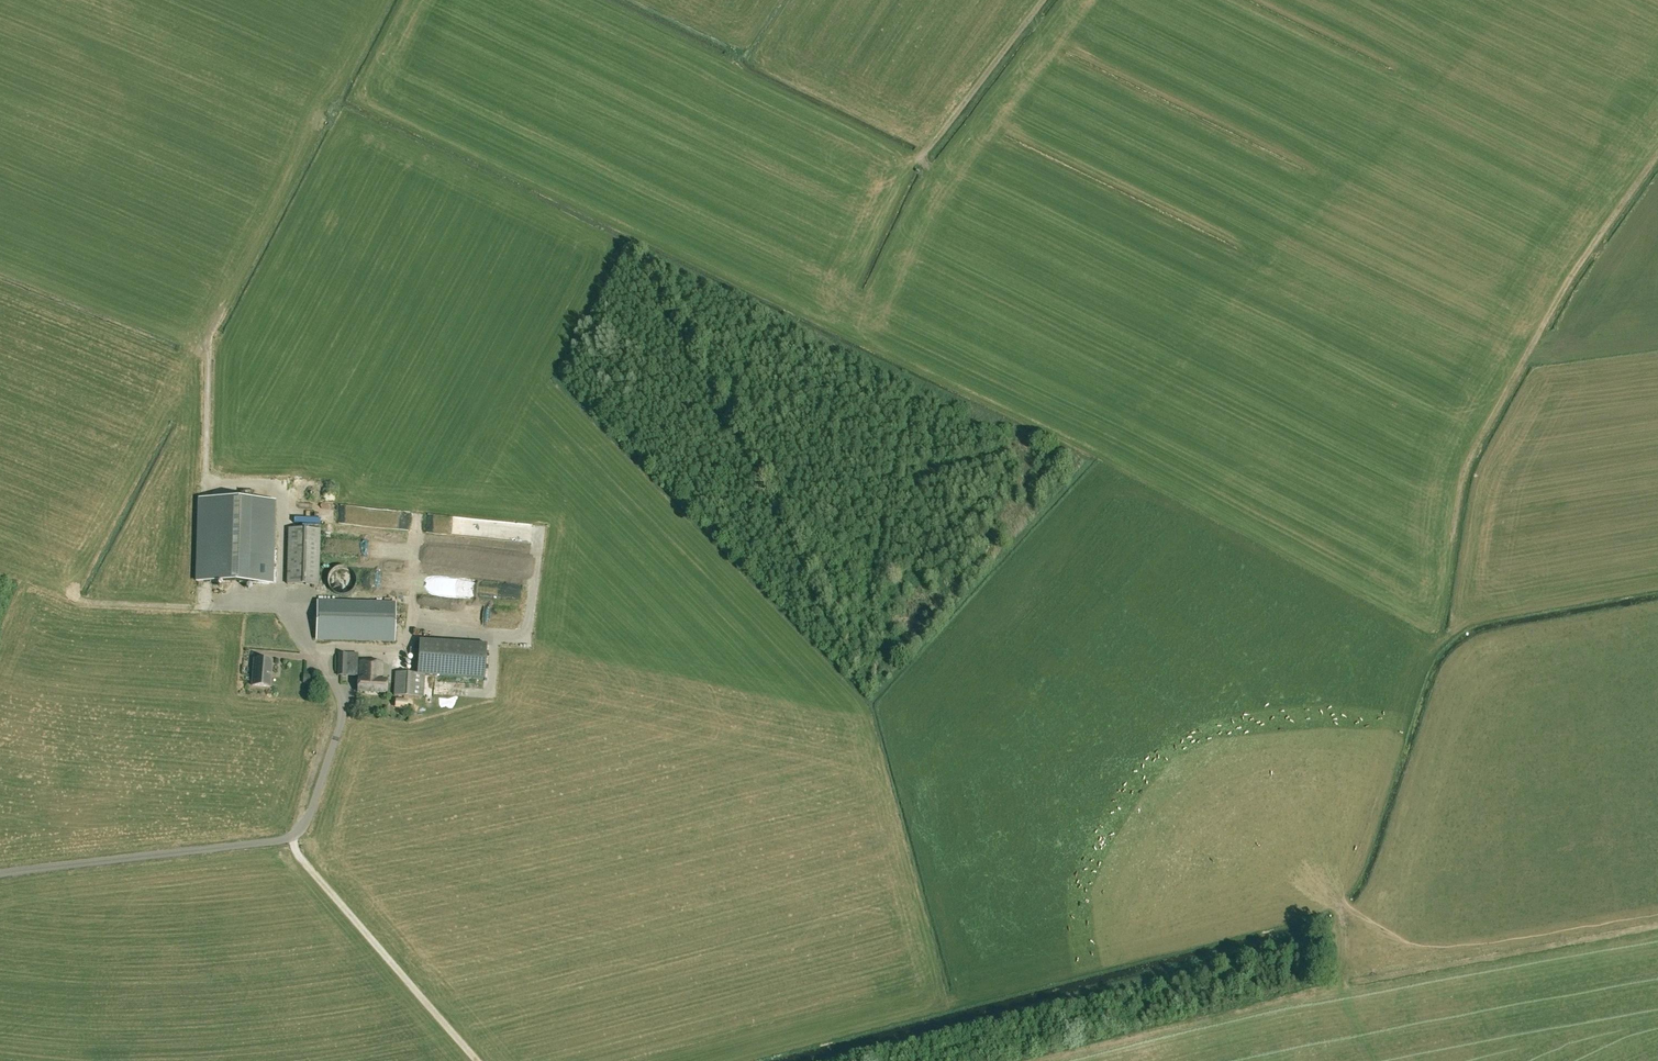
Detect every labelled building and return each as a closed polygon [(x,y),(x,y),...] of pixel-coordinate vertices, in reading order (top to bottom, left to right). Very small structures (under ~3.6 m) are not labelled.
[(278,500),(204,497),(200,580),(274,583),(278,500)] [(319,585),(321,530),(290,528),(288,584),(319,585)] [(334,569),(332,571),(330,573),(329,576),(328,579),(328,582),(329,586),(331,589),(333,592),(335,594),(340,595),(343,595),(346,595),(350,593),(353,590),(355,587),(356,584),(356,581),(355,577),(354,574),(352,571),(349,569),(347,567),(344,567),(340,567),(337,567),(334,569)] [(395,605),(317,604),(317,638),(394,639),(395,605)] [(396,672),(394,695),(423,697),(425,674),(485,679),(487,645),(420,640),(418,674),(396,672)] [(357,676),(358,654),(339,653),(338,675),(357,676)] [(271,660),(253,659),(251,685),(269,686),(271,660)] [(358,693),(387,694),(388,680),(382,680),(382,662),(359,661),(358,693)] [(313,675),(305,674),(304,683),(313,684),(313,675)]
